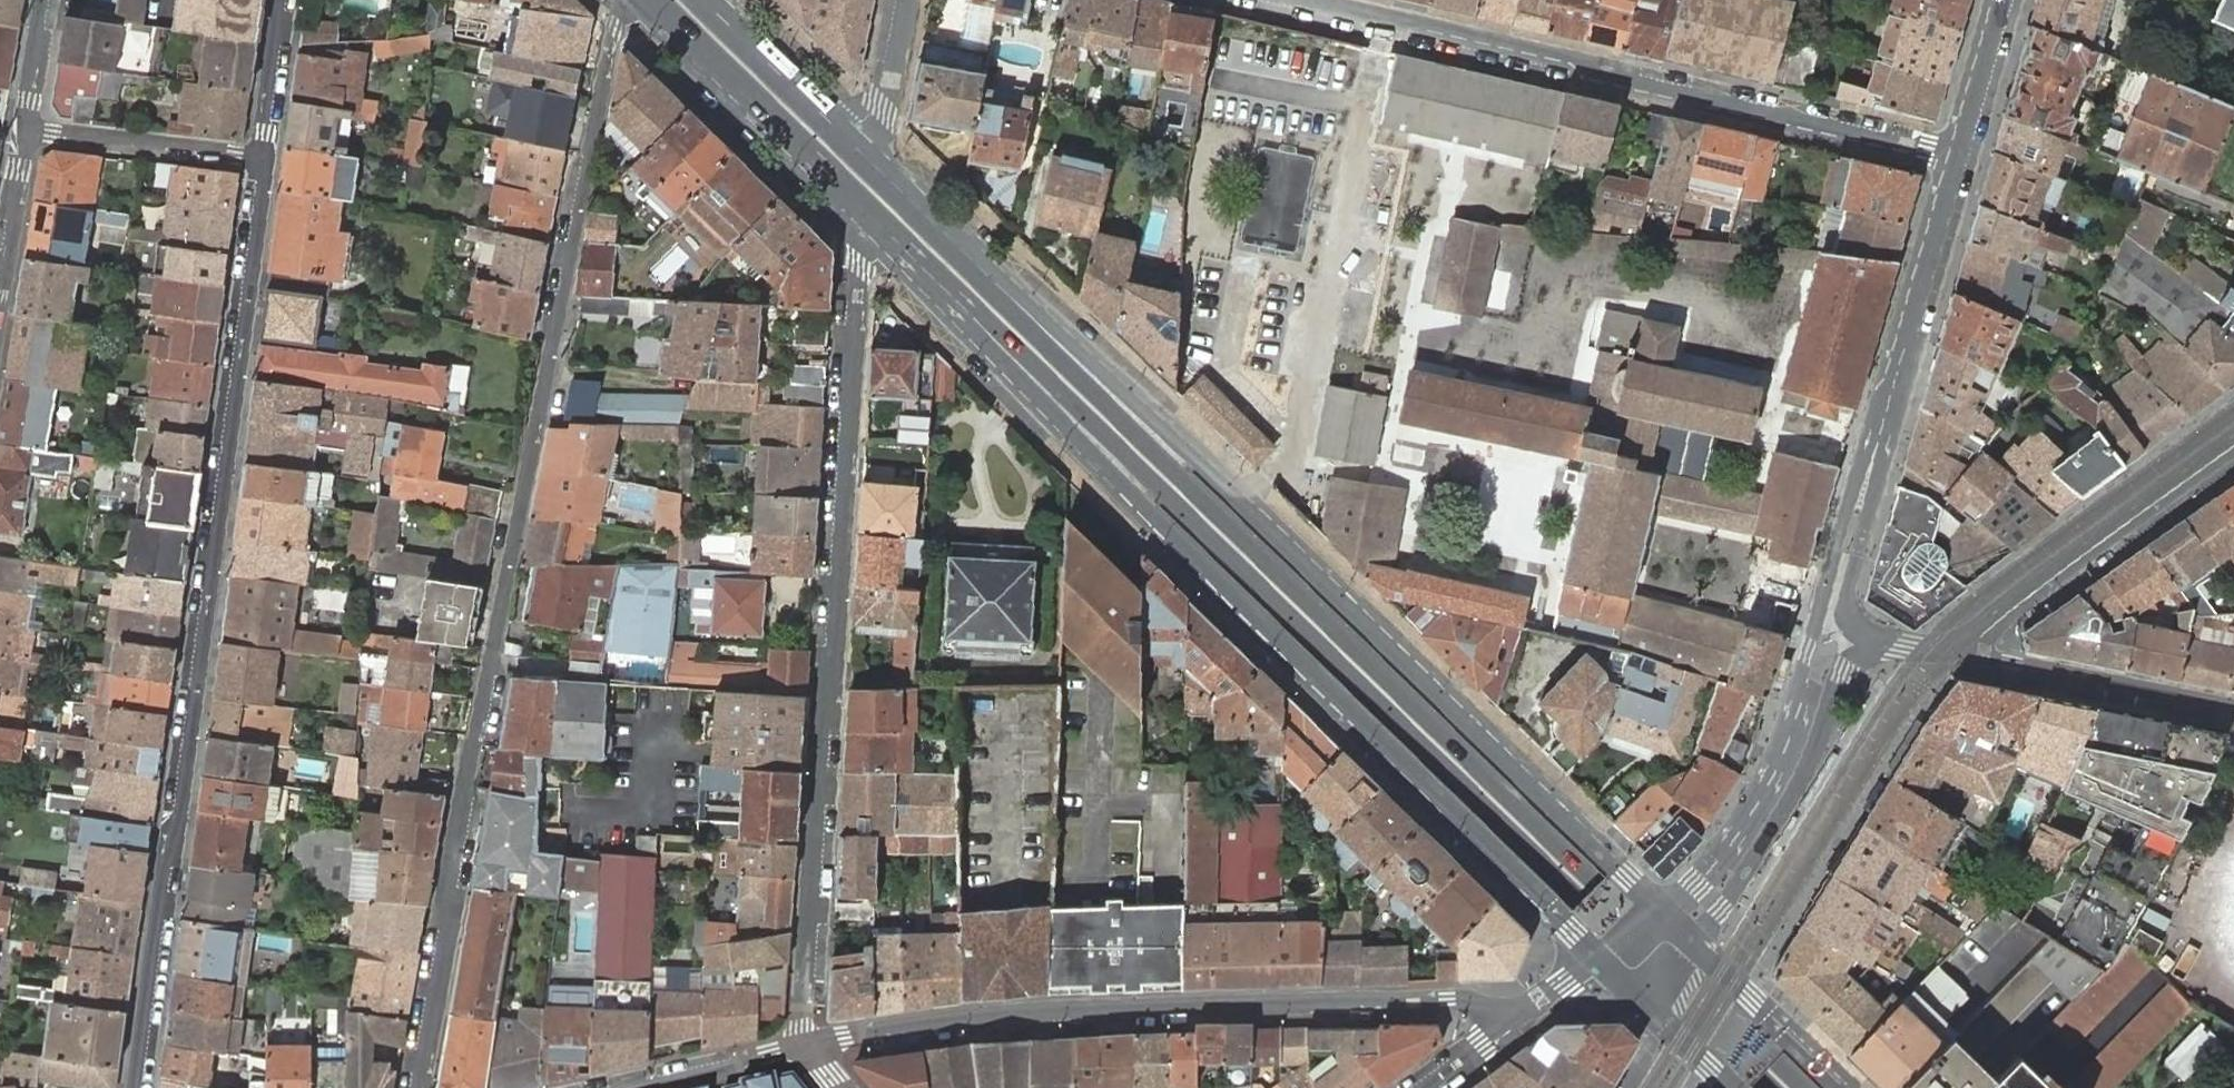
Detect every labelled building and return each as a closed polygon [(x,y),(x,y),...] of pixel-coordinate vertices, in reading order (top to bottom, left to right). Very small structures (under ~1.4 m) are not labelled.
[(21,26),(23,10),(18,8),(19,0),(0,0),(0,23),(21,26)] [(110,11),(141,19),(146,0),(113,0),(110,11)] [(264,0),(181,0),(177,29),(213,34),(258,40),(264,0)] [(580,0),(527,0),(533,1),(532,8),(596,16),(580,0)] [(809,32),(815,0),(776,0),(809,32)] [(809,32),(853,74),(861,71),(873,0),(815,0),(809,32)] [(995,19),(1026,25),(1030,0),(998,0),(995,19)] [(1061,45),(1053,73),(1066,76),(1075,70),(1079,55),(1080,49),(1087,51),(1098,0),(1071,0),(1061,45)] [(1087,51),(1106,55),(1106,58),(1107,63),(1127,68),(1128,58),(1138,0),(1098,0),(1087,51)] [(1172,2),(1166,0),(1138,0),(1128,58),(1137,59),(1138,52),(1156,55),(1155,62),(1162,63),(1172,2)] [(1482,0),(1432,0),(1431,5),(1477,15),(1482,0)] [(1477,15),(1512,24),(1519,0),(1482,0),(1477,15)] [(1512,24),(1547,32),(1556,0),(1519,0),(1512,24)] [(1547,32),(1585,41),(1596,0),(1556,0),(1547,32)] [(1623,49),(1636,0),(1596,0),(1585,41),(1623,49)] [(1663,58),(1680,0),(1636,0),(1623,49),(1663,58)] [(1796,0),(1680,0),(1664,57),(1773,81),(1796,0)] [(1890,9),(1896,11),(1899,0),(1892,0),(1890,9)] [(1896,11),(1962,30),(1971,0),(1899,0),(1896,11)] [(2101,52),(2104,41),(2093,38),(2104,0),(2037,0),(2030,26),(2101,52)] [(2104,41),(2116,0),(2104,0),(2093,38),(2104,41)] [(2211,20),(2231,29),(2233,30),(2233,0),(2219,0),(2211,20)] [(1161,140),(1191,151),(1202,91),(1215,12),(1172,2),(1162,63),(1157,83),(1153,112),(1149,134),(1161,140)] [(430,32),(447,30),(449,8),(432,6),(430,32)] [(584,68),(596,16),(532,8),(523,7),(514,53),(584,68)] [(1896,11),(1890,9),(1875,59),(1881,61),(1896,11)] [(1962,30),(1896,11),(1881,61),(1947,81),(1962,30)] [(123,24),(66,16),(53,103),(61,116),(75,117),(78,95),(79,91),(102,94),(105,71),(116,72),(123,24)] [(302,44),(335,43),(337,26),(305,22),(302,44)] [(0,23),(0,78),(12,80),(21,26),(0,23)] [(2107,62),(2109,55),(2101,52),(2030,26),(2017,70),(2077,93),(2086,70),(2092,72),(2098,60),(2107,62)] [(430,37),(450,41),(451,30),(447,30),(430,32),(430,34),(430,37)] [(424,32),(392,35),(393,52),(426,49),(424,32)] [(252,90),(258,40),(213,34),(204,83),(252,90)] [(1807,92),(1820,44),(1793,37),(1780,85),(1807,92)] [(923,42),(910,119),(934,124),(951,127),(975,131),(985,75),(989,53),(979,51),(973,56),(970,62),(938,57),(937,49),(932,43),(923,42)] [(354,110),(359,112),(368,53),(335,48),(335,43),(302,44),(295,100),(354,110)] [(979,51),(932,43),(937,49),(938,57),(970,62),(973,56),(979,51)] [(689,108),(625,45),(623,47),(609,114),(646,151),(689,108)] [(577,97),(584,68),(514,53),(498,49),(492,78),(513,83),(577,97)] [(1095,72),(1126,77),(1127,68),(1107,63),(1106,58),(1106,55),(1087,51),(1085,56),(1099,59),(1095,72)] [(1138,52),(1137,59),(1155,62),(1156,55),(1138,52)] [(1566,92),(1394,52),(1378,123),(1547,163),(1550,152),(1566,92)] [(1881,61),(1875,59),(1868,86),(1873,88),(1881,61)] [(1947,81),(1881,61),(1873,88),(1868,86),(1842,79),(1836,98),(1935,121),(1947,81)] [(2233,111),(2233,107),(2149,72),(2129,64),(2112,107),(2095,150),(2115,157),(2150,172),(2201,193),(2233,111)] [(2005,114),(2075,142),(2078,135),(2070,131),(2075,118),(2068,116),(2077,93),(2017,70),(2005,114)] [(102,98),(101,101),(120,103),(123,80),(124,74),(116,72),(105,71),(102,94),(102,98)] [(975,131),(969,161),(983,163),(1006,167),(1022,170),(1035,97),(1024,95),(1021,108),(991,103),(993,89),(996,77),(985,75),(975,131)] [(0,78),(0,93),(10,94),(12,80),(0,78)] [(577,97),(513,83),(492,78),(484,113),(506,118),(502,136),(565,150),(577,97)] [(199,122),(204,83),(193,82),(188,121),(199,122)] [(245,138),(252,90),(204,83),(199,122),(188,121),(173,120),(171,129),(245,138)] [(1021,108),(1024,95),(993,89),(991,103),(1021,108)] [(1550,152),(1547,163),(1545,170),(1575,178),(1580,161),(1585,163),(1604,168),(1620,105),(1566,92),(1550,152)] [(78,95),(75,117),(99,120),(101,101),(102,98),(78,95)] [(342,154),(348,156),(354,110),(295,100),(289,145),(342,154)] [(1121,107),(1118,121),(1122,123),(1149,134),(1153,112),(1121,107)] [(711,130),(689,108),(646,151),(632,166),(655,188),(711,130)] [(1669,116),(1648,112),(1639,145),(1660,150),(1669,116)] [(2089,148),(2075,142),(2005,114),(1994,151),(2061,178),(2070,155),(2077,158),(2084,161),(2089,148)] [(1703,124),(1669,116),(1660,150),(1648,196),(1680,205),(1689,173),(1703,124)] [(427,121),(424,120),(412,118),(411,122),(404,166),(409,167),(421,169),(427,121)] [(1703,124),(1689,173),(1744,185),(1757,136),(1703,124)] [(733,151),(711,130),(655,188),(676,210),(733,151)] [(559,196),(568,150),(565,150),(508,138),(502,136),(498,135),(494,151),(502,154),(498,177),(504,178),(503,185),(514,187),(559,196)] [(1741,198),(1757,199),(1763,200),(1778,141),(1757,136),(1744,185),(1741,198)] [(336,200),(342,154),(289,145),(283,191),(336,200)] [(1112,168),(1117,147),(1107,145),(1103,159),(1102,166),(1104,167),(1112,168)] [(95,183),(101,154),(57,148),(43,158),(36,199),(80,205),(82,182),(95,183)] [(1037,222),(1096,235),(1112,168),(1104,167),(1102,175),(1078,169),(1082,153),(1062,149),(1060,155),(1053,154),(1037,222)] [(779,196),(733,151),(676,210),(722,254),(725,250),(779,196)] [(2054,204),(2065,179),(2061,178),(1994,151),(1979,204),(2032,224),(2042,199),(2054,204)] [(1103,159),(1082,153),(1078,169),(1102,175),(1104,167),(1102,166),(1103,159)] [(1827,207),(1848,209),(1906,225),(1920,174),(1839,155),(1827,207)] [(2070,155),(2061,178),(2065,179),(2069,181),(2077,158),(2070,155)] [(241,173),(180,164),(179,173),(188,174),(186,190),(177,189),(176,196),(237,204),(241,173)] [(424,169),(421,169),(409,167),(405,189),(419,192),(424,169)] [(1599,185),(1589,223),(1621,232),(1623,225),(1639,229),(1648,197),(1643,181),(1611,172),(1599,185)] [(188,174),(179,173),(177,189),(186,190),(188,174)] [(549,242),(559,196),(514,187),(506,234),(549,242)] [(343,201),(336,200),(283,191),(270,288),(330,296),(337,246),(348,248),(349,236),(338,235),(343,201)] [(176,196),(171,195),(165,233),(156,232),(155,240),(163,241),(231,250),(237,204),(176,196)] [(809,226),(779,196),(725,250),(733,257),(740,250),(764,273),(809,226)] [(1730,238),(1728,243),(1753,245),(1757,199),(1741,198),(1738,209),(1730,238)] [(2147,249),(2164,209),(2139,198),(2135,207),(2124,233),(2147,249)] [(131,212),(80,205),(36,199),(27,256),(88,264),(89,257),(79,256),(82,238),(85,217),(129,223),(131,212)] [(2054,204),(2042,199),(2032,224),(2044,229),(2054,204)] [(2064,253),(2069,238),(2044,229),(2032,224),(1979,204),(1969,240),(2039,269),(2047,247),(2064,253)] [(1715,233),(1730,238),(1738,209),(1723,205),(1715,233)] [(1848,209),(1834,254),(1896,261),(1906,225),(1848,209)] [(616,214),(591,211),(585,240),(615,242),(616,214)] [(1494,240),(1497,227),(1454,218),(1436,306),(1479,315),(1494,240)] [(1587,231),(1531,226),(1516,225),(1503,224),(1497,227),(1494,240),(1815,269),(1820,252),(1753,245),(1728,243),(1671,238),(1638,235),(1587,231)] [(833,250),(809,226),(764,273),(780,289),(780,305),(830,307),(833,250)] [(540,292),(549,242),(506,234),(470,227),(467,238),(483,241),(476,279),(540,292)] [(2147,249),(2124,233),(2114,256),(2098,294),(2135,312),(2141,314),(2149,314),(2166,329),(2183,347),(2228,389),(2233,384),(2233,314),(2223,306),(2218,302),(2195,285),(2147,249)] [(1081,297),(1116,332),(1128,280),(1136,245),(1122,242),(1096,235),(1093,248),(1081,297)] [(90,240),(82,238),(79,256),(89,257),(90,240)] [(612,296),(615,242),(585,240),(574,293),(583,294),(612,296)] [(2043,272),(2042,271),(2039,269),(1969,240),(1954,292),(2019,321),(2022,309),(2018,308),(2009,305),(2016,281),(2025,285),(2036,289),(2043,272)] [(226,282),(231,250),(163,241),(158,273),(169,274),(226,282)] [(665,284),(684,252),(669,243),(650,275),(665,284)] [(1834,254),(1820,252),(1815,269),(1782,388),(1783,388),(1809,395),(1805,408),(1835,416),(1838,403),(1855,408),(1896,261),(1834,254)] [(88,264),(27,256),(18,310),(63,317),(68,277),(78,279),(91,280),(94,265),(88,264)] [(2218,302),(2229,285),(2206,269),(2195,285),(2218,302)] [(226,282),(169,274),(165,303),(157,304),(156,313),(159,314),(221,323),(226,282)] [(68,277),(63,317),(74,318),(78,279),(68,277)] [(531,339),(540,292),(476,279),(473,299),(484,302),(479,328),(531,339)] [(1116,332),(1176,391),(1180,293),(1128,280),(1116,332)] [(2016,281),(2009,305),(2018,308),(2025,285),(2016,281)] [(2229,285),(2218,302),(2223,306),(2233,314),(2233,288),(2229,285)] [(137,288),(124,286),(121,308),(134,310),(137,288)] [(330,296),(270,288),(263,337),(330,347),(337,297),(330,296)] [(1954,292),(1939,346),(1997,370),(2000,371),(2021,322),(2019,321),(1954,292)] [(657,298),(612,296),(583,294),(580,311),(656,314),(657,298)] [(722,301),(690,299),(671,299),(670,311),(678,312),(674,336),(668,336),(663,370),(663,375),(696,377),(703,357),(722,301)] [(760,303),(736,302),(722,301),(703,357),(718,358),(719,353),(731,353),(734,330),(759,331),(760,303)] [(1820,527),(1838,466),(1773,452),(1763,496),(1701,483),(1677,478),(1689,429),(1659,422),(1648,471),(1635,468),(1637,460),(1621,457),(1622,449),(1630,414),(1627,414),(1629,403),(1628,402),(1627,401),(1626,400),(1625,399),(1625,398),(1624,397),(1624,396),(1624,395),(1624,394),(1624,393),(1623,392),(1623,391),(1624,391),(1624,389),(1624,388),(1624,387),(1625,386),(1625,384),(1625,383),(1626,381),(1626,380),(1626,379),(1626,378),(1627,378),(1627,377),(1628,376),(1628,375),(1629,375),(1630,374),(1630,373),(1631,372),(1632,372),(1633,371),(1634,371),(1635,371),(1635,370),(1636,370),(1639,359),(1643,361),(1652,319),(1608,309),(1599,349),(1603,351),(1590,408),(1414,368),(1411,380),(1405,407),(1403,416),(1579,456),(1591,459),(1565,577),(1558,610),(1552,633),(1621,649),(1630,651),(1706,676),(1718,679),(1727,682),(1747,624),(1633,594),(1651,511),(1754,534),(1772,538),(1768,558),(1808,567),(1817,526),(1820,527)] [(63,317),(18,310),(7,376),(50,382),(78,386),(88,321),(74,318),(63,317)] [(221,323),(159,314),(156,334),(149,334),(145,354),(159,356),(215,364),(221,323)] [(2071,344),(2080,325),(2061,316),(2052,336),(2071,344)] [(1681,326),(1652,319),(1643,361),(1639,359),(1636,370),(1635,370),(1635,371),(1634,371),(1633,371),(1632,372),(1631,372),(1630,373),(1630,374),(1629,375),(1628,375),(1628,376),(1627,377),(1627,378),(1626,378),(1626,379),(1626,380),(1626,381),(1625,383),(1625,384),(1625,386),(1624,387),(1624,388),(1624,389),(1624,391),(1623,391),(1623,392),(1624,393),(1624,394),(1624,395),(1624,396),(1624,397),(1625,398),(1625,399),(1626,400),(1627,401),(1628,402),(1629,403),(1627,414),(1630,414),(1622,449),(1621,457),(1637,460),(1635,468),(1648,471),(1659,422),(1689,429),(1713,434),(1746,443),(1750,429),(1750,428),(1750,426),(1755,404),(1756,402),(1756,401),(1760,387),(1672,367),(1681,326)] [(828,345),(828,325),(795,324),(794,343),(828,345)] [(2190,417),(2228,389),(2183,347),(2166,329),(2163,333),(2166,338),(2163,341),(2160,339),(2143,355),(2121,334),(2110,345),(2140,373),(2190,417)] [(718,358),(703,357),(696,377),(755,380),(757,380),(759,331),(734,330),(731,353),(719,353),(718,358)] [(340,355),(262,345),(257,378),(389,396),(463,413),(464,406),(457,404),(459,393),(447,391),(450,369),(426,366),(425,371),(367,362),(366,357),(340,354),(340,355)] [(920,350),(875,345),(872,394),(917,397),(920,350)] [(1970,433),(1985,440),(1998,426),(1979,413),(1997,370),(1939,346),(1922,405),(1970,433)] [(954,366),(936,348),(933,398),(954,396),(954,366)] [(215,364),(159,356),(157,372),(162,373),(172,375),(169,399),(210,404),(215,364)] [(1176,391),(1185,399),(1188,396),(1204,380),(1178,356),(1176,391)] [(2124,465),(2144,449),(2105,398),(2062,357),(2042,385),(2096,428),(2099,432),(2124,465)] [(825,383),(826,366),(793,365),(792,382),(825,383)] [(162,373),(158,398),(169,399),(172,375),(162,373)] [(2144,449),(2190,417),(2140,373),(2105,398),(2144,449)] [(7,376),(0,415),(0,442),(39,447),(41,436),(48,437),(52,408),(46,406),(50,382),(7,376)] [(755,380),(696,377),(691,394),(689,398),(754,401),(755,380)] [(389,396),(257,378),(253,417),(376,435),(385,436),(389,396)] [(689,398),(691,394),(600,393),(601,381),(572,379),(563,421),(670,424),(680,424),(689,398)] [(1400,406),(1405,407),(1411,380),(1406,379),(1400,406)] [(1185,399),(1256,469),(1275,450),(1254,430),(1240,415),(1204,380),(1188,396),(1185,399)] [(792,382),(790,382),(789,395),(794,396),(793,404),(766,402),(765,412),(754,412),(753,445),(762,445),(821,446),(825,383),(792,382)] [(1384,394),(1329,384),(1317,452),(1371,462),(1384,394)] [(1805,409),(1805,408),(1809,395),(1783,388),(1779,402),(1805,409)] [(158,398),(151,396),(148,427),(206,434),(210,404),(169,399),(158,398)] [(2064,430),(2029,398),(2018,408),(2022,412),(2054,440),(2064,430)] [(1966,442),(1982,451),(1989,443),(1985,440),(1970,433),(1922,405),(1908,455),(1950,490),(1966,471),(1957,456),(1966,442)] [(2022,412),(2018,408),(2000,424),(2004,427),(2022,412)] [(1240,415),(1254,430),(1259,424),(1245,411),(1240,415)] [(930,444),(932,415),(902,413),(899,442),(930,444)] [(376,435),(253,417),(247,460),(313,470),(317,446),(347,450),(357,451),(355,471),(371,473),(376,435)] [(670,424),(563,421),(562,427),(549,427),(540,471),(602,476),(607,477),(612,478),(616,432),(624,432),(624,439),(669,440),(670,424)] [(496,519),(502,491),(467,485),(465,487),(436,481),(445,430),(407,423),(390,496),(410,501),(463,512),(496,519)] [(680,424),(670,424),(669,440),(681,440),(680,424)] [(2056,517),(2082,497),(2050,471),(2070,455),(2055,441),(2052,445),(2058,451),(2040,458),(2018,439),(2004,427),(2000,424),(1998,426),(1985,440),(1989,443),(1982,451),(2019,483),(2056,517)] [(148,427),(136,426),(131,460),(201,470),(206,434),(148,427)] [(2082,497),(2124,465),(2099,432),(2096,428),(2093,431),(2095,434),(2070,455),(2050,471),(2082,497)] [(1677,478),(1701,483),(1713,434),(1689,429),(1677,478)] [(382,480),(385,436),(376,435),(371,473),(370,478),(382,480)] [(0,442),(0,531),(1,532),(0,544),(19,547),(31,471),(58,475),(59,469),(70,470),(73,452),(39,447),(0,442)] [(694,444),(680,444),(680,492),(694,492),(694,444)] [(750,485),(750,494),(758,494),(818,496),(821,446),(762,445),(760,484),(750,485)] [(344,474),(370,478),(371,473),(355,471),(357,451),(347,450),(344,474)] [(1966,514),(1975,522),(2019,483),(1982,451),(1966,471),(1950,490),(1908,455),(1899,485),(1935,501),(1939,503),(1944,497),(1966,514)] [(97,455),(81,453),(79,468),(98,470),(100,456),(97,455)] [(201,470),(131,460),(131,468),(140,474),(155,476),(149,517),(193,524),(201,470)] [(313,470),(247,460),(243,495),(313,504),(336,508),(337,497),(331,496),(334,473),(313,470)] [(602,476),(540,471),(531,517),(598,520),(607,477),(602,476)] [(155,476),(144,475),(136,515),(149,517),(155,476)] [(866,481),(862,532),(909,536),(912,508),(918,508),(919,487),(866,481)] [(1367,577),(1385,596),(1451,610),(1510,624),(1523,627),(1524,622),(1530,598),(1410,571),(1409,574),(1392,571),(1403,493),(1333,483),(1327,539),(1367,577)] [(1975,522),(2011,550),(2056,517),(2019,483),(1975,522)] [(2216,496),(2233,521),(2233,483),(2216,496)] [(1899,485),(1867,597),(1913,625),(1966,585),(1935,562),(1962,521),(1939,503),(1935,501),(1899,485)] [(680,512),(680,492),(671,490),(670,512),(680,512)] [(484,586),(496,519),(463,512),(454,561),(393,549),(400,517),(407,518),(410,501),(390,496),(381,494),(378,513),(371,559),(370,568),(429,578),(484,586)] [(818,496),(758,494),(756,532),(815,534),(818,496)] [(313,504),(243,495),(237,541),(318,551),(319,542),(309,541),(297,539),(301,512),(313,514),(313,504)] [(2184,519),(2217,563),(2233,552),(2233,521),(2216,496),(2184,519)] [(909,536),(917,537),(918,508),(912,508),(909,536)] [(1144,585),(1067,510),(1063,634),(1142,709),(1143,669),(1144,585)] [(371,559),(378,513),(356,511),(351,556),(371,559)] [(309,541),(313,514),(301,512),(297,539),(309,541)] [(670,512),(670,535),(679,535),(680,530),(680,512),(670,512)] [(1966,585),(2011,550),(1975,522),(1966,514),(1962,521),(1935,562),(1966,585)] [(193,524),(149,517),(136,515),(130,573),(186,581),(193,524)] [(598,520),(531,517),(522,564),(534,564),(579,565),(580,558),(573,558),(580,530),(587,531),(588,527),(596,528),(598,520)] [(2184,519),(2148,545),(2177,585),(2181,590),(2194,608),(2193,616),(2199,617),(2204,617),(2204,616),(2217,615),(2197,589),(2214,576),(2214,566),(2217,563),(2184,519)] [(580,558),(587,531),(580,530),(573,558),(580,558)] [(680,530),(679,535),(678,565),(678,568),(697,569),(698,530),(680,530)] [(815,534),(756,532),(753,571),(779,572),(813,574),(815,534)] [(859,582),(920,588),(924,538),(917,537),(909,536),(862,532),(859,582)] [(679,535),(670,535),(669,565),(678,565),(679,535)] [(954,540),(953,555),(1037,559),(1038,543),(954,540)] [(318,551),(237,541),(233,572),(296,581),(299,559),(311,560),(317,561),(318,551)] [(2104,576),(2103,577),(2131,613),(2133,616),(2169,591),(2179,606),(2180,604),(2182,610),(2194,608),(2181,590),(2177,585),(2148,545),(2122,563),(2104,576)] [(1190,597),(1144,553),(1144,585),(1143,669),(1154,669),(1155,662),(1175,662),(1175,665),(1189,665),(1190,597)] [(0,554),(0,589),(25,592),(35,593),(37,577),(62,581),(79,584),(82,565),(65,563),(0,554)] [(1037,559),(953,555),(949,633),(945,634),(945,649),(1036,653),(1037,639),(1033,638),(1037,559)] [(299,559),(296,581),(299,582),(309,583),(311,560),(299,559)] [(579,565),(534,564),(523,619),(581,630),(593,571),(601,572),(601,579),(616,582),(619,565),(579,565)] [(604,681),(668,685),(674,640),(677,584),(678,568),(678,565),(669,565),(619,565),(616,582),(604,641),(600,662),(573,660),(571,679),(604,681)] [(697,569),(678,568),(677,584),(699,586),(698,631),(765,634),(767,580),(736,578),(737,571),(697,569)] [(130,573),(118,571),(113,604),(115,605),(181,614),(186,581),(130,573)] [(593,633),(601,579),(601,572),(593,571),(581,630),(593,633)] [(296,581),(233,572),(224,639),(281,647),(361,658),(361,654),(363,640),(336,637),(292,630),(299,582),(296,581)] [(778,590),(812,592),(813,574),(779,572),(778,590)] [(2131,613),(2103,577),(2079,594),(2078,595),(2099,619),(2102,625),(2110,622),(2121,617),(2131,613)] [(473,645),(484,586),(429,578),(425,600),(473,607),(467,644),(473,645)] [(910,635),(917,636),(920,588),(859,582),(856,622),(909,628),(910,635)] [(0,589),(0,622),(30,626),(31,619),(21,617),(25,592),(0,589)] [(31,619),(35,593),(25,592),(21,617),(31,619)] [(2099,619),(2078,595),(2050,615),(2026,632),(2024,633),(2026,648),(2029,649),(2058,655),(2126,668),(2136,620),(2135,617),(2133,616),(2131,613),(2121,617),(2126,627),(2114,632),(2110,622),(2102,625),(2099,619)] [(1498,707),(1523,627),(1510,624),(1451,610),(1385,596),(1426,636),(1478,687),(1498,707)] [(1237,644),(1190,597),(1189,665),(1188,705),(1217,705),(1218,662),(1237,644)] [(86,600),(77,599),(72,627),(81,628),(86,600)] [(473,607),(425,600),(418,638),(435,640),(467,644),(473,607)] [(181,614),(115,605),(114,611),(127,613),(124,631),(112,630),(110,639),(123,640),(177,648),(181,614)] [(2193,616),(2194,608),(2182,610),(2178,611),(2179,629),(2136,620),(2126,668),(2181,679),(2189,637),(2190,632),(2193,616)] [(2193,616),(2190,632),(2189,637),(2181,679),(2230,688),(2233,668),(2233,625),(2230,625),(2227,645),(2200,639),(2204,617),(2199,617),(2193,616)] [(30,626),(0,622),(0,655),(31,659),(35,627),(30,626)] [(1767,695),(1787,634),(1770,630),(1747,624),(1727,682),(1767,695)] [(418,638),(364,631),(363,639),(394,644),(392,658),(433,662),(435,640),(418,638)] [(281,647),(224,639),(219,683),(217,697),(272,704),(278,665),(281,647)] [(172,679),(177,648),(123,640),(119,664),(67,658),(66,664),(106,670),(172,679)] [(573,640),(570,659),(573,660),(600,662),(604,641),(573,640)] [(668,685),(717,688),(759,691),(759,667),(691,662),(692,658),(698,657),(698,641),(674,640),(668,685)] [(809,646),(772,644),(770,691),(806,694),(809,646)] [(1261,667),(1237,644),(1218,662),(1217,705),(1217,735),(1251,735),(1251,700),(1242,687),(1261,667)] [(1679,755),(1706,676),(1630,651),(1627,659),(1619,685),(1604,730),(1661,749),(1679,755)] [(392,658),(361,654),(361,658),(365,659),(364,666),(375,667),(373,683),(429,691),(433,662),(392,658)] [(0,655),(0,689),(27,693),(30,694),(32,683),(24,682),(26,667),(33,668),(35,660),(31,659),(0,655)] [(1604,730),(1619,685),(1612,683),(1607,681),(1584,658),(1541,702),(1547,708),(1558,720),(1552,726),(1552,727),(1552,728),(1552,729),(1552,730),(1552,731),(1552,732),(1552,733),(1552,734),(1552,735),(1552,736),(1552,737),(1541,749),(1547,755),(1566,773),(1601,738),(1604,730)] [(1285,691),(1261,667),(1242,687),(1251,700),(1251,735),(1251,753),(1284,754),(1285,691)] [(167,713),(172,679),(106,670),(105,680),(111,681),(117,682),(116,699),(109,698),(107,705),(167,713)] [(603,756),(604,681),(571,679),(514,675),(501,748),(522,750),(526,795),(492,790),(475,883),(519,890),(559,897),(560,890),(564,854),(537,853),(541,758),(603,756)] [(1754,735),(1767,695),(1727,682),(1718,679),(1695,751),(1692,759),(1657,780),(1675,799),(1711,821),(1725,798),(1730,790),(1741,774),(1754,735)] [(1941,701),(1925,723),(1953,736),(1955,732),(1993,749),(2000,737),(2020,745),(2041,696),(1960,680),(1959,680),(1942,702),(1941,701)] [(117,682),(111,681),(109,698),(116,699),(117,682)] [(373,683),(363,682),(359,716),(359,721),(374,723),(422,729),(424,729),(429,691),(373,683)] [(916,728),(914,686),(852,686),(849,729),(912,728),(916,728)] [(759,691),(717,688),(713,765),(801,769),(806,694),(770,691),(759,691)] [(0,689),(0,723),(22,726),(27,693),(0,689)] [(1345,750),(1285,691),(1284,754),(1284,770),(1289,775),(1294,769),(1305,781),(1300,786),(1304,790),(1345,750)] [(2020,745),(2014,760),(2028,766),(2056,699),(2041,696),(2020,745)] [(272,704),(217,697),(211,733),(273,743),(274,733),(262,731),(264,720),(276,722),(279,705),(272,704)] [(70,699),(62,698),(59,731),(66,732),(70,699)] [(2056,699),(2028,766),(2033,768),(2047,774),(2044,781),(2062,788),(2084,737),(2098,707),(2056,699)] [(107,705),(95,703),(91,735),(96,736),(163,745),(167,713),(107,705)] [(2160,719),(2098,707),(2084,737),(2143,762),(2160,719)] [(2227,733),(2160,719),(2143,762),(2206,788),(2226,735),(2227,733)] [(274,733),(276,722),(264,720),(262,731),(274,733)] [(0,723),(0,756),(12,758),(16,740),(57,745),(59,731),(22,726),(0,723)] [(422,729),(374,723),(368,774),(358,773),(358,782),(386,786),(445,794),(447,794),(449,781),(416,776),(422,729)] [(1925,723),(1891,778),(1969,825),(1982,833),(2014,760),(2020,745),(2000,737),(1993,749),(1955,732),(1953,736),(1925,723)] [(330,726),(326,752),(344,754),(350,755),(352,729),(330,726)] [(912,728),(849,729),(847,770),(928,772),(927,762),(912,762),(912,728)] [(1658,758),(1661,749),(1604,730),(1601,738),(1658,758)] [(273,743),(211,733),(206,774),(266,782),(273,743)] [(163,745),(96,736),(95,749),(98,749),(106,750),(105,758),(98,757),(96,766),(159,774),(163,745)] [(2062,788),(2046,825),(2081,839),(2087,842),(2088,839),(2102,845),(2119,806),(2129,797),(2143,762),(2084,737),(2062,788)] [(522,750),(501,748),(492,790),(526,795),(522,750)] [(98,749),(98,757),(105,758),(106,750),(98,749)] [(1382,786),(1345,750),(1304,790),(1299,795),(1309,805),(1307,810),(1307,817),(1318,827),(1327,827),(1330,825),(1337,833),(1382,786)] [(344,781),(358,782),(358,773),(358,757),(350,755),(344,754),(344,781)] [(2023,920),(2051,937),(2105,970),(2114,960),(2123,942),(2143,907),(2206,788),(2143,762),(2129,797),(2119,806),(2102,845),(2088,839),(2087,842),(2081,839),(2068,847),(2050,875),(2023,920)] [(43,794),(42,807),(98,815),(153,823),(159,774),(96,766),(77,763),(75,780),(92,782),(91,790),(82,794),(52,791),(51,795),(43,794)] [(801,769),(713,765),(702,764),(702,771),(716,771),(716,780),(743,781),(742,837),(796,840),(801,769)] [(2044,782),(2044,781),(2047,774),(2033,768),(2029,776),(2031,780),(2040,783),(2044,782)] [(42,807),(46,770),(33,769),(27,805),(42,807)] [(1294,769),(1289,775),(1300,786),(1305,781),(1294,769)] [(1638,798),(1657,780),(1641,769),(1621,781),(1638,798)] [(864,898),(877,897),(877,894),(879,893),(880,848),(879,831),(903,831),(931,831),(960,831),(959,773),(928,772),(847,770),(838,892),(859,891),(859,895),(866,895),(865,896),(864,898)] [(266,782),(206,774),(201,807),(246,814),(275,818),(289,820),(294,787),(279,784),(266,782)] [(1969,825),(1891,778),(1864,822),(1931,863),(1942,870),(1965,832),(1981,842),(1985,836),(1982,833),(1969,825)] [(1283,811),(1283,805),(1244,804),(1216,803),(1216,790),(1217,781),(1187,780),(1187,784),(1186,901),(1185,987),(1281,984),(1282,899),(1283,811)] [(1675,799),(1657,780),(1638,798),(1635,801),(1614,821),(1634,841),(1667,808),(1675,799)] [(1598,804),(1614,821),(1635,801),(1618,784),(1598,804)] [(445,794),(386,786),(383,812),(357,808),(357,830),(356,842),(436,853),(445,794)] [(1421,824),(1382,786),(1337,833),(1331,851),(1349,869),(1361,857),(1367,863),(1362,869),(1371,877),(1421,824)] [(1244,804),(1244,790),(1216,790),(1216,803),(1244,804)] [(1678,820),(1699,840),(1711,821),(1675,799),(1667,808),(1678,820)] [(246,814),(201,807),(193,862),(240,870),(246,814)] [(1667,808),(1634,841),(1646,852),(1678,820),(1667,808)] [(153,823),(98,815),(87,891),(98,893),(142,899),(153,823)] [(1667,872),(1699,840),(1678,820),(1646,852),(1667,872)] [(357,830),(301,822),(296,871),(314,874),(314,893),(372,898),(428,902),(431,887),(422,886),(424,874),(433,875),(436,853),(356,842),(357,830)] [(1946,945),(1953,949),(1967,934),(1979,922),(1997,904),(1974,890),(1961,911),(1968,915),(1960,929),(1918,903),(1923,895),(1914,890),(1918,884),(1934,894),(1943,900),(1954,883),(1959,886),(1962,882),(1949,875),(1931,863),(1864,822),(1864,823),(1834,873),(1833,875),(1899,916),(1921,929),(1946,945)] [(2028,861),(2050,875),(2068,847),(2081,839),(2046,825),(2044,823),(2028,861)] [(1461,864),(1421,824),(1371,877),(1368,881),(1375,887),(1384,878),(1399,892),(1395,897),(1394,908),(1401,915),(1413,915),(1419,908),(1461,864)] [(880,848),(903,848),(903,831),(879,831),(880,848)] [(903,848),(932,848),(931,831),(903,831),(903,848)] [(931,831),(932,848),(960,848),(960,831),(931,831)] [(741,874),(794,876),(796,840),(742,837),(718,836),(719,873),(741,874)] [(600,895),(597,979),(652,980),(653,967),(657,871),(657,856),(601,852),(601,856),(600,895)] [(600,895),(601,856),(564,854),(560,890),(600,895)] [(240,870),(193,862),(185,917),(240,924),(242,906),(248,908),(252,871),(240,870)] [(1458,950),(1496,899),(1461,864),(1419,908),(1458,950)] [(54,886),(57,887),(59,869),(24,865),(22,881),(35,883),(54,886)] [(431,887),(433,875),(424,874),(422,886),(431,887)] [(739,940),(790,933),(794,876),(741,874),(739,940)] [(1805,920),(1804,923),(1871,963),(1892,976),(1901,962),(1901,961),(1880,948),(1890,931),(1911,944),(1921,929),(1899,916),(1833,875),(1831,877),(1805,920)] [(51,900),(54,886),(35,883),(31,908),(39,909),(42,906),(44,898),(51,900)] [(466,1013),(499,1018),(519,890),(475,883),(451,1011),(466,1013)] [(98,893),(87,891),(81,937),(92,938),(98,893)] [(8,908),(10,895),(0,893),(0,907),(8,908)] [(92,938),(81,937),(80,946),(135,954),(142,899),(98,893),(92,938)] [(1054,903),(1051,992),(1185,990),(1185,987),(1186,901),(1126,901),(1126,896),(1112,896),(1111,901),(1054,901),(1054,903)] [(837,917),(861,917),(876,917),(877,897),(864,898),(862,898),(860,898),(838,899),(838,900),(837,917)] [(428,902),(372,898),(367,947),(420,954),(428,902)] [(1324,953),(1325,901),(1282,899),(1281,984),(1323,982),(1324,953)] [(1459,961),(1459,978),(1516,976),(1530,943),(1530,932),(1496,899),(1458,950),(1459,961)] [(1051,992),(1054,903),(1022,906),(1023,945),(1033,945),(1033,961),(1023,961),(1024,995),(1051,992)] [(991,997),(1024,995),(1023,961),(1023,945),(1022,906),(990,909),(991,997)] [(7,918),(8,908),(0,907),(0,917),(7,918)] [(934,1005),(964,1001),(962,912),(962,909),(947,910),(947,929),(933,929),(934,1005)] [(964,1001),(991,997),(990,909),(962,912),(964,1001)] [(240,924),(185,917),(178,972),(245,982),(252,926),(240,924)] [(833,1019),(876,1013),(877,923),(876,917),(861,917),(862,940),(866,941),(867,949),(834,955),(830,1016),(833,1019)] [(876,1013),(905,1009),(904,929),(904,923),(877,923),(876,1013)] [(1893,992),(1902,1000),(1913,989),(1908,985),(1904,983),(1892,976),(1871,963),(1804,923),(1802,924),(1771,976),(1814,1018),(1815,1017),(1816,1018),(1855,980),(1870,996),(1878,988),(1887,998),(1893,992)] [(2131,942),(2157,955),(2164,940),(2138,927),(2131,942)] [(905,1009),(934,1005),(933,929),(904,929),(905,1009)] [(735,967),(789,959),(790,933),(739,940),(707,944),(706,970),(735,967)] [(2051,937),(1954,1036),(1976,1058),(2053,980),(2074,1000),(2105,970),(2051,937)] [(2042,1076),(2023,1057),(2049,1030),(2069,1050),(2151,965),(2135,949),(2123,942),(2114,960),(2105,970),(2074,1000),(1997,1079),(1987,1087),(2055,1087),(2042,1076)] [(135,954),(80,946),(62,943),(60,954),(71,956),(69,973),(131,981),(135,954)] [(1023,945),(1023,961),(1033,961),(1033,945),(1023,945)] [(1942,950),(1948,953),(1953,949),(1946,945),(1942,950)] [(348,1011),(408,1019),(420,954),(367,947),(362,947),(353,995),(347,994),(348,1011)] [(1409,947),(1363,947),(1362,953),(1362,981),(1409,980),(1409,947)] [(1323,982),(1362,981),(1362,953),(1324,953),(1323,982)] [(59,971),(69,973),(71,956),(60,954),(59,971)] [(1459,978),(1459,961),(1439,962),(1440,978),(1459,978)] [(1901,962),(1892,976),(1904,983),(1912,968),(1901,962)] [(1851,1052),(1887,1087),(1903,1087),(1954,1036),(1958,1031),(1943,1016),(1967,992),(1938,963),(1918,984),(1913,989),(1902,1000),(1851,1052)] [(652,980),(652,989),(666,990),(667,968),(653,967),(652,980)] [(650,1045),(704,1034),(705,991),(691,990),(692,970),(667,968),(666,990),(652,989),(651,1010),(650,1045)] [(703,1048),(758,1037),(759,997),(786,999),(788,969),(764,970),(760,985),(736,984),(735,990),(705,988),(705,991),(704,1034),(703,1048)] [(705,991),(705,988),(706,970),(692,970),(691,990),(705,991)] [(67,990),(69,973),(59,971),(56,989),(67,990)] [(178,972),(172,1007),(239,1017),(241,1012),(232,1011),(234,991),(243,992),(245,982),(178,972)] [(56,1000),(127,1011),(131,981),(69,973),(67,990),(56,989),(19,984),(18,994),(56,1000)] [(1849,1051),(1851,1052),(1902,1000),(1893,992),(1887,998),(1880,1005),(1870,996),(1855,980),(1816,1018),(1833,1035),(1849,1051)] [(1908,985),(1913,989),(1918,984),(1912,980),(1908,985)] [(543,1059),(594,1062),(593,1006),(593,987),(551,985),(548,1008),(543,1059)] [(2193,1005),(2191,1003),(2174,986),(2078,1081),(2085,1087),(2111,1087),(2193,1005)] [(241,1012),(243,992),(234,991),(232,1011),(241,1012)] [(48,1054),(120,1064),(127,1011),(56,1000),(48,1054)] [(540,1084),(543,1059),(548,1008),(515,1004),(513,1020),(499,1018),(488,1087),(522,1087),(540,1084)] [(594,1072),(649,1060),(650,1045),(651,1010),(593,1006),(594,1062),(594,1072)] [(172,1007),(168,1043),(215,1050),(233,1052),(239,1053),(244,1018),(239,1017),(172,1007)] [(396,1070),(390,1070),(390,1063),(368,1063),(369,1034),(392,1036),(392,1043),(403,1045),(405,1038),(408,1019),(348,1011),(349,1056),(311,1059),(312,1087),(393,1087),(396,1070)] [(466,1013),(451,1011),(437,1087),(453,1087),(466,1013)] [(499,1018),(466,1013),(453,1087),(488,1087),(499,1018)] [(1199,1023),(1198,1032),(1197,1062),(1225,1061),(1227,1023),(1199,1023)] [(1254,1023),(1227,1023),(1225,1061),(1224,1087),(1229,1087),(1254,1087),(1254,1076),(1244,1076),(1245,1062),(1254,1062),(1255,1029),(1254,1023)] [(1558,1025),(1544,1036),(1614,1081),(1639,1041),(1622,1023),(1558,1025)] [(1379,1029),(1355,1029),(1354,1054),(1382,1087),(1442,1042),(1437,1025),(1379,1024),(1379,1029)] [(2169,1061),(2185,1077),(2218,1042),(2202,1027),(2169,1061)] [(2233,1044),(2233,1028),(2233,1027),(2225,1035),(2233,1044)] [(1283,1029),(1255,1029),(1254,1062),(1282,1062),(1283,1029)] [(1309,1029),(1283,1029),(1282,1062),(1308,1062),(1309,1047),(1309,1029)] [(1355,1029),(1309,1029),(1309,1047),(1341,1048),(1354,1054),(1355,1029)] [(1101,1035),(1101,1087),(1136,1087),(1138,1032),(1101,1035)] [(1138,1032),(1136,1087),(1170,1087),(1170,1086),(1171,1032),(1138,1032)] [(1198,1032),(1171,1032),(1170,1086),(1196,1087),(1197,1063),(1197,1062),(1198,1032)] [(1101,1035),(1075,1037),(1076,1087),(1101,1087),(1101,1035)] [(1544,1036),(1510,1061),(1552,1087),(1610,1087),(1614,1081),(1544,1036)] [(1985,1068),(1976,1058),(1954,1036),(1903,1087),(1965,1087),(1985,1068)] [(1033,1040),(1034,1087),(1076,1087),(1075,1037),(1033,1040)] [(924,1051),(933,1087),(1034,1087),(1033,1040),(924,1051)] [(168,1043),(163,1078),(217,1086),(229,1087),(230,1079),(233,1052),(215,1050),(168,1043)] [(311,1059),(311,1043),(269,1044),(269,1058),(269,1072),(269,1087),(312,1087),(311,1059)] [(1382,1087),(1354,1054),(1341,1048),(1338,1055),(1341,1060),(1312,1081),(1318,1087),(1380,1087),(1382,1087)] [(38,1080),(107,1087),(117,1087),(120,1064),(48,1054),(9,1049),(8,1059),(4,1086),(3,1087),(37,1087),(38,1080)] [(269,1072),(269,1058),(253,1055),(252,1070),(269,1072)] [(857,1060),(878,1087),(902,1083),(897,1055),(857,1060)] [(1510,1061),(1490,1075),(1499,1087),(1552,1087),(1510,1061)] [(1281,1085),(1284,1087),(1318,1087),(1312,1081),(1308,1076),(1308,1062),(1282,1081),(1281,1085)] [(1997,1079),(1985,1068),(1965,1087),(1987,1087),(1997,1079)] [(269,1072),(252,1070),(252,1087),(269,1087),(269,1072)] [(1490,1075),(1473,1087),(1499,1087),(1490,1075)] [(737,1087),(804,1087),(794,1077),(776,1079),(774,1077),(741,1083),(741,1087),(737,1087)] [(217,1086),(163,1078),(161,1087),(217,1087),(217,1086)]
